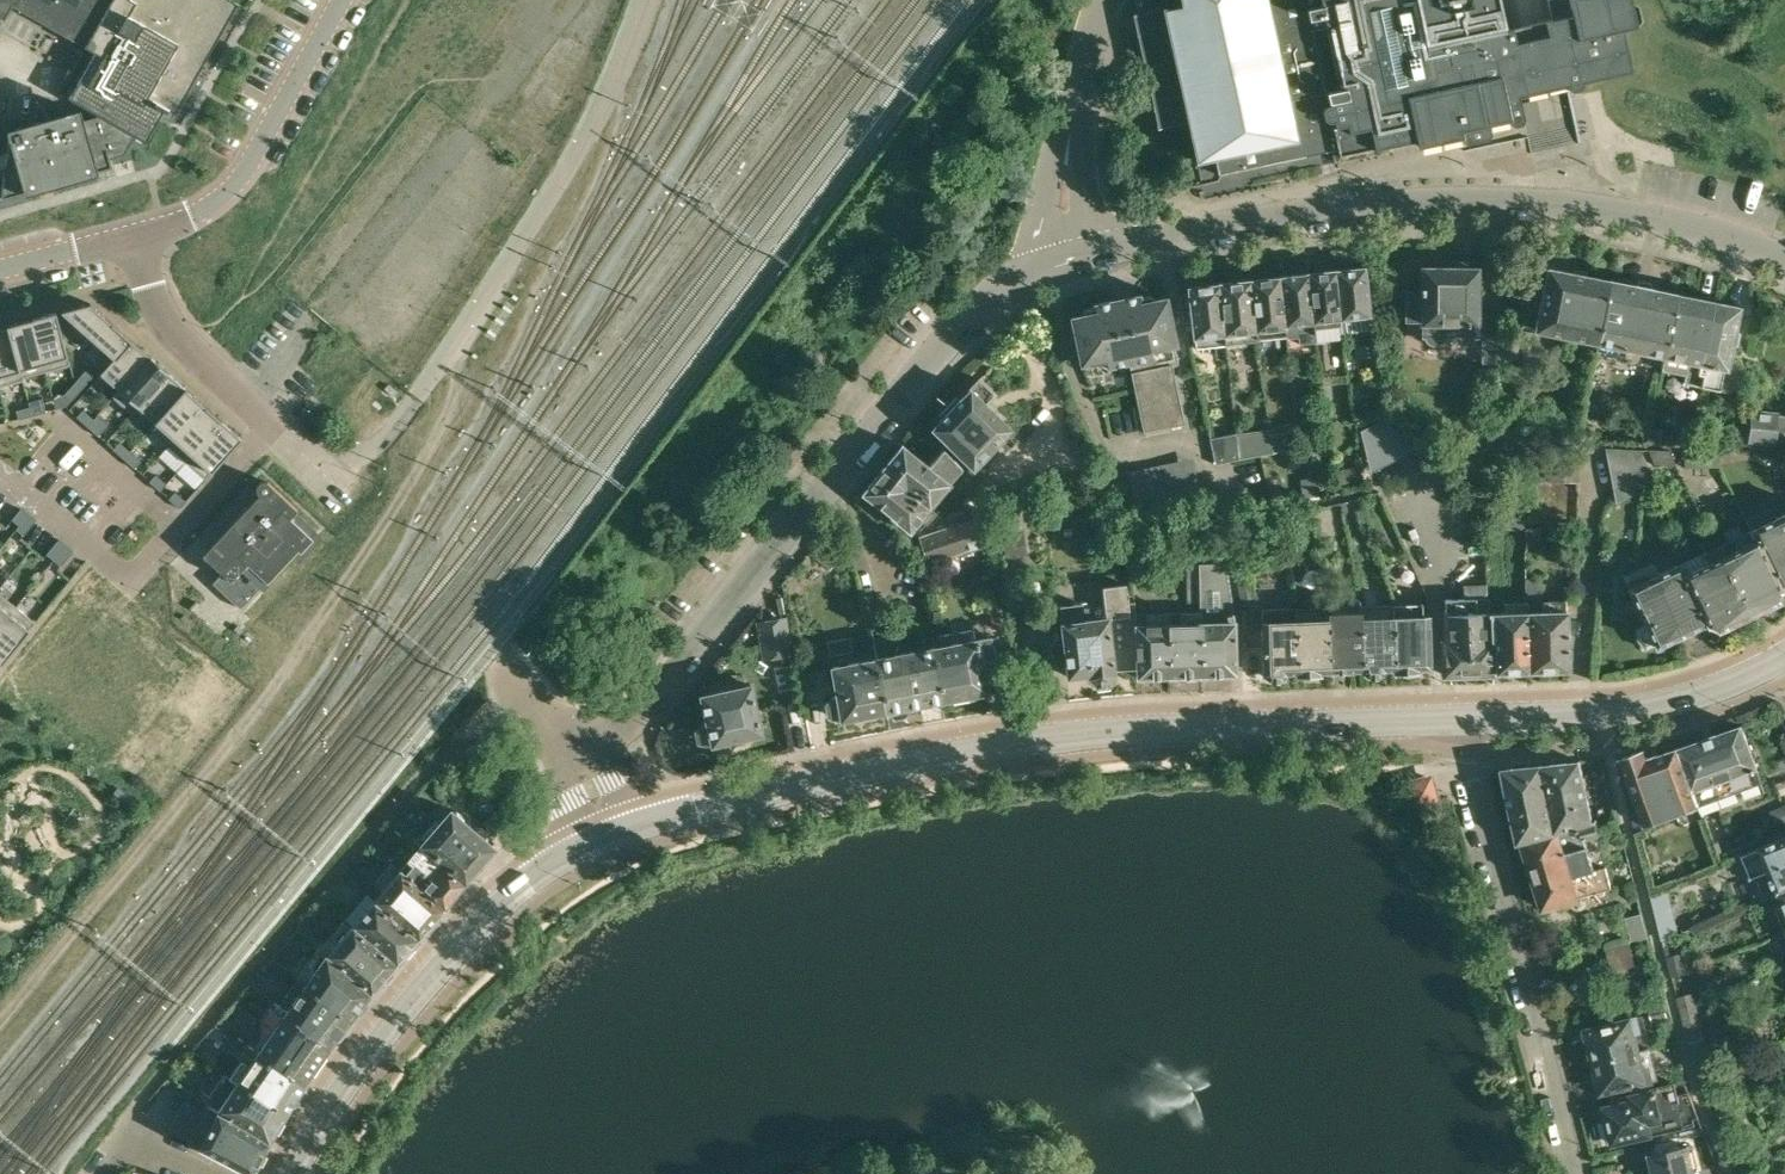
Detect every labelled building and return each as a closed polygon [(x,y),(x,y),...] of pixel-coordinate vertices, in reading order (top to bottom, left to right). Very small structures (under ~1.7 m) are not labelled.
[(4,18),(13,2),(89,46),(98,51),(72,97),(100,113),(139,132),(150,139),(168,108),(172,110),(173,107),(178,111),(241,1),(239,0),(0,0),(0,15),(4,18)] [(1138,12),(1133,13),(1158,127),(1187,120),(1196,161),(1216,157),(1219,174),(1332,149),(1334,159),(1339,162),(1362,156),(1395,149),(1399,144),(1417,140),(1418,145),(1459,136),(1466,141),(1488,137),(1491,132),(1489,123),(1506,119),(1514,124),(1521,122),(1525,117),(1519,94),(1567,84),(1568,86),(1572,89),(1579,88),(1582,83),(1581,81),(1631,70),(1623,28),(1637,25),(1637,24),(1639,24),(1642,19),(1639,4),(1634,1),(1632,2),(1632,0),(1548,0),(1552,18),(1505,29),(1504,24),(1499,0),(1135,0),(1138,12)] [(100,113),(100,114),(84,118),(82,110),(10,130),(7,152),(0,154),(0,166),(5,164),(1,196),(100,168),(97,159),(104,157),(129,151),(139,132),(100,113)] [(1443,335),(1454,335),(1456,339),(1458,341),(1460,343),(1464,344),(1468,344),(1471,342),(1474,338),(1474,337),(1482,337),(1482,369),(1495,369),(1500,314),(1477,315),(1477,267),(1422,266),(1422,291),(1407,291),(1407,319),(1424,319),(1424,335),(1426,335),(1427,338),(1429,340),(1432,342),(1434,342),(1437,342),(1439,341),(1441,339),(1442,338),(1443,335)] [(1363,267),(1336,270),(1341,318),(1340,318),(1342,333),(1370,329),(1363,267)] [(1596,349),(1597,349),(1611,280),(1549,268),(1544,290),(1543,290),(1540,308),(1536,328),(1598,341),(1596,349)] [(1341,318),(1336,270),(1309,273),(1314,321),(1316,340),(1342,337),(1342,333),(1340,318),(1341,318)] [(1309,273),(1281,276),(1286,323),(1297,322),(1299,343),(1316,341),(1316,340),(1314,321),(1309,273)] [(1281,276),(1250,280),(1257,337),(1287,334),(1286,323),(1281,276)] [(1250,279),(1219,283),(1226,343),(1256,340),(1256,337),(1257,337),(1250,280),(1250,279)] [(1611,280),(1597,349),(1624,354),(1626,347),(1665,355),(1662,368),(1677,294),(1611,280)] [(1226,343),(1219,283),(1188,286),(1195,347),(1226,343)] [(1096,311),(1072,316),(1081,362),(1106,357),(1107,364),(1129,360),(1144,431),(1185,423),(1172,364),(1179,363),(1165,297),(1141,302),(1139,294),(1095,303),(1096,311)] [(1677,294),(1662,368),(1685,373),(1683,382),(1702,386),(1705,375),(1698,374),(1713,301),(1677,294)] [(1705,375),(1702,386),(1720,389),(1726,391),(1738,382),(1741,370),(1735,361),(1728,360),(1739,306),(1713,301),(1698,374),(1705,375)] [(90,302),(61,310),(114,357),(115,358),(132,339),(90,302)] [(56,311),(31,318),(45,371),(70,364),(56,311)] [(31,318),(7,325),(7,327),(8,327),(22,377),(23,377),(45,371),(31,318)] [(0,329),(0,386),(24,379),(23,377),(22,377),(8,327),(7,327),(0,329)] [(114,357),(100,373),(118,389),(119,390),(150,355),(132,339),(115,358),(114,357)] [(118,389),(113,396),(129,410),(133,413),(138,407),(137,406),(168,372),(150,355),(119,390),(118,389)] [(87,368),(76,381),(83,387),(94,374),(87,368)] [(168,372),(137,406),(138,407),(155,422),(156,422),(186,388),(168,372)] [(980,378),(933,428),(973,467),(1011,427),(986,403),(996,393),(980,378)] [(76,381),(65,393),(72,400),(83,387),(76,381)] [(155,422),(149,428),(168,445),(204,404),(186,388),(156,422),(155,422)] [(42,397),(28,401),(30,406),(32,415),(46,411),(42,397)] [(204,404),(168,445),(186,461),(223,420),(204,404)] [(30,406),(16,410),(18,419),(32,415),(30,406)] [(83,409),(77,416),(87,426),(94,418),(83,409)] [(1751,410),(1748,441),(1775,444),(1776,442),(1781,442),(1784,433),(1784,414),(1751,410)] [(94,418),(87,426),(98,435),(108,424),(97,415),(94,418)] [(223,420),(186,461),(205,478),(242,437),(223,420)] [(1405,443),(1384,421),(1363,432),(1369,461),(1405,443)] [(1662,442),(1662,429),(1650,428),(1647,442),(1662,442)] [(1216,463),(1240,458),(1237,432),(1210,437),(1216,463)] [(1156,433),(1155,449),(1185,451),(1185,434),(1156,433)] [(119,441),(113,449),(124,458),(130,451),(119,441)] [(902,444),(883,468),(929,506),(961,467),(944,448),(929,466),(902,444)] [(1616,501),(1657,483),(1641,448),(1605,446),(1616,501)] [(1653,464),(1677,465),(1670,449),(1648,448),(1653,464)] [(130,451),(124,458),(134,468),(141,460),(130,451)] [(1720,466),(1720,451),(1685,452),(1684,467),(1720,466)] [(1162,523),(1183,518),(1171,460),(1149,465),(1162,523)] [(979,466),(970,475),(981,488),(965,500),(972,508),(993,499),(986,490),(993,482),(979,466)] [(929,506),(883,468),(863,492),(910,530),(919,519),(925,524),(937,513),(929,507),(929,506)] [(149,481),(160,491),(166,483),(156,474),(149,481)] [(261,493),(205,553),(224,571),(215,581),(215,582),(233,562),(231,560),(241,550),(243,552),(266,527),(260,521),(285,495),(271,482),(270,480),(267,479),(265,479),(262,480),(260,482),(259,484),(258,486),(259,489),(260,491),(261,493)] [(175,491),(169,498),(179,508),(186,501),(175,491)] [(233,562),(215,582),(242,607),(315,530),(296,512),(299,509),(285,495),(260,521),(266,527),(243,552),(241,550),(231,560),(233,562)] [(21,508),(11,519),(19,525),(28,514),(21,508)] [(1750,529),(1779,591),(1781,585),(1784,583),(1784,513),(1775,517),(1771,508),(1746,520),(1750,529)] [(953,517),(955,525),(920,537),(928,563),(985,543),(977,517),(973,519),(970,509),(953,517)] [(19,525),(16,529),(23,535),(36,520),(28,514),(19,525)] [(1728,540),(1716,545),(1747,612),(1777,598),(1779,591),(1750,529),(1741,534),(1737,525),(1724,532),(1728,540)] [(1027,554),(1024,530),(1001,533),(1005,557),(1027,554)] [(58,538),(46,554),(54,559),(66,544),(58,538)] [(66,544),(54,559),(61,565),(73,550),(66,544)] [(1708,561),(1685,572),(1708,620),(1709,622),(1718,626),(1747,612),(1716,545),(1704,551),(1708,561)] [(1233,551),(1241,605),(1256,603),(1248,549),(1233,551)] [(1462,584),(1463,598),(1445,598),(1447,640),(1443,640),(1445,675),(1494,673),(1494,671),(1493,637),(1490,637),(1489,612),(1487,553),(1472,554),(1473,583),(1462,584)] [(1197,612),(1169,612),(1170,674),(1183,674),(1186,679),(1195,679),(1198,674),(1202,674),(1199,562),(1197,562),(1197,612)] [(1226,562),(1199,562),(1202,674),(1236,674),(1235,621),(1226,562)] [(1655,644),(1656,645),(1708,620),(1685,572),(1680,562),(1657,573),(1651,562),(1624,574),(1630,586),(1629,587),(1646,623),(1636,628),(1638,639),(1645,648),(1655,644)] [(1525,577),(1526,603),(1529,669),(1567,668),(1565,600),(1543,601),(1542,576),(1525,577)] [(1109,683),(1115,670),(1136,669),(1137,675),(1136,612),(1135,612),(1134,602),(1128,602),(1126,583),(1102,587),(1103,617),(1085,617),(1082,603),(1059,606),(1069,675),(1087,673),(1097,683),(1109,683)] [(1329,601),(1329,602),(1330,607),(1332,669),(1361,668),(1363,670),(1361,605),(1359,606),(1358,600),(1329,601)] [(1329,607),(1298,608),(1300,674),(1302,676),(1316,675),(1320,669),(1332,669),(1330,607),(1329,602),(1329,607)] [(1419,603),(1392,604),(1394,668),(1399,673),(1412,672),(1418,666),(1430,666),(1428,613),(1422,613),(1419,603)] [(1507,612),(1489,612),(1490,637),(1493,637),(1494,671),(1529,669),(1526,603),(1507,603),(1507,612)] [(0,604),(0,625),(10,612),(0,604)] [(1392,604),(1361,605),(1363,670),(1367,674),(1379,674),(1385,667),(1393,667),(1394,668),(1392,604)] [(1300,674),(1298,608),(1263,609),(1263,619),(1261,619),(1263,672),(1268,677),(1281,677),(1286,671),(1296,670),(1300,674)] [(10,612),(0,625),(0,663),(1,664),(30,629),(10,612)] [(1169,612),(1136,612),(1137,675),(1170,674),(1169,612)] [(790,653),(784,619),(758,623),(764,657),(790,653)] [(873,636),(875,647),(876,647),(887,709),(888,709),(889,712),(895,717),(904,715),(908,708),(908,705),(943,699),(933,647),(902,653),(896,624),(879,628),(881,635),(873,636)] [(934,647),(933,647),(943,699),(988,690),(998,682),(989,636),(976,639),(974,627),(932,635),(934,647)] [(830,656),(832,666),(837,693),(825,702),(828,715),(840,718),(887,709),(876,647),(875,647),(830,656)] [(710,744),(762,732),(751,683),(700,694),(706,720),(695,729),(698,741),(710,744)] [(1742,725),(1681,748),(1701,804),(1763,782),(1742,725)] [(1701,804),(1681,748),(1680,748),(1680,747),(1658,755),(1658,753),(1648,757),(1645,749),(1624,757),(1650,826),(1674,817),(1678,815),(1682,826),(1706,817),(1701,804)] [(1580,760),(1543,764),(1560,831),(1582,824),(1586,838),(1602,834),(1598,820),(1596,821),(1580,760)] [(1520,842),(1524,841),(1560,831),(1543,764),(1504,768),(1520,842)] [(1431,782),(1411,787),(1416,808),(1437,802),(1431,782)] [(1784,826),(1784,805),(1772,811),(1779,828),(1784,826)] [(451,808),(421,844),(466,881),(495,846),(451,808)] [(1608,821),(1610,829),(1621,826),(1619,818),(1608,821)] [(1560,831),(1524,841),(1545,907),(1613,888),(1607,866),(1595,869),(1586,838),(1582,824),(1560,831)] [(1743,854),(1753,877),(1756,875),(1763,892),(1756,895),(1758,900),(1781,891),(1784,889),(1784,836),(1743,854)] [(402,848),(391,861),(445,906),(466,881),(421,844),(421,845),(411,856),(402,848)] [(383,888),(374,898),(419,937),(445,906),(391,861),(392,862),(375,881),(383,888)] [(1652,892),(1657,913),(1672,910),(1668,888),(1652,892)] [(354,922),(354,923),(399,961),(419,937),(374,898),(367,892),(347,916),(354,922)] [(1776,907),(1784,928),(1784,903),(1776,907)] [(1643,913),(1626,917),(1632,940),(1648,936),(1648,935),(1643,913)] [(354,923),(329,953),(373,992),(399,961),(354,923)] [(307,983),(306,983),(350,1019),(373,992),(329,953),(327,953),(319,965),(310,960),(299,976),(307,983)] [(1672,977),(1686,972),(1682,960),(1670,964),(1672,977)] [(306,983),(284,1015),(326,1049),(332,1040),(350,1019),(306,983)] [(1689,1042),(1706,1035),(1694,992),(1677,996),(1689,1042)] [(1650,1008),(1653,1020),(1668,1017),(1665,1004),(1650,1008)] [(284,1015),(262,1046),(306,1078),(326,1049),(284,1015)] [(1587,1029),(1595,1062),(1650,1048),(1642,1015),(1587,1029)] [(1706,1035),(1689,1042),(1697,1074),(1698,1073),(1715,1068),(1706,1035)] [(245,1053),(232,1071),(288,1108),(303,1082),(306,1078),(262,1046),(254,1059),(245,1053)] [(1650,1048),(1595,1062),(1603,1095),(1658,1081),(1650,1048)] [(225,1099),(217,1110),(269,1141),(288,1108),(232,1071),(217,1094),(225,1099)] [(1676,1084),(1666,1087),(1614,1099),(1615,1104),(1602,1107),(1602,1108),(1600,1108),(1603,1122),(1607,1121),(1612,1143),(1696,1123),(1694,1117),(1699,1116),(1689,1091),(1678,1094),(1676,1084)] [(252,1171),(269,1141),(217,1110),(207,1103),(196,1124),(176,1114),(169,1128),(252,1171)] [(1746,1171),(1733,1138),(1725,1142),(1737,1173),(1739,1173),(1746,1171)] [(1689,1145),(1651,1154),(1656,1173),(1696,1173),(1689,1145)]
